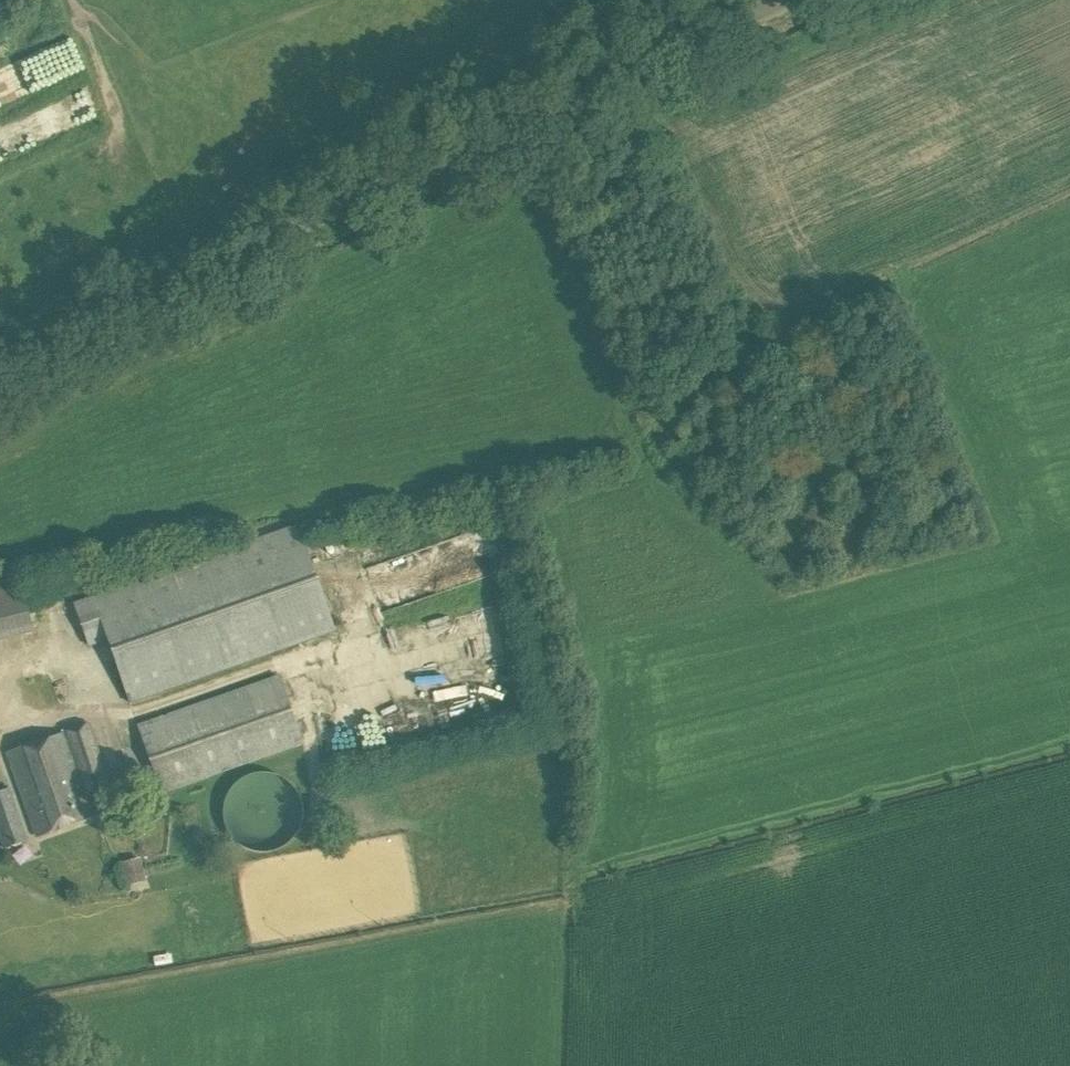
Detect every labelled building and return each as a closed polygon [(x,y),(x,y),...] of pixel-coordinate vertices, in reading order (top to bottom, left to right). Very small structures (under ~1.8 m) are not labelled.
[(72,602),(88,646),(106,640),(129,704),(335,630),(296,524),(72,602)] [(409,547),(361,559),(365,573),(412,561),(409,547)] [(32,631),(18,577),(0,581),(0,639),(32,631)] [(136,724),(159,793),(302,743),(277,674),(136,724)] [(86,723),(6,751),(36,836),(100,813),(93,792),(109,787),(86,723)] [(219,805),(219,812),(219,820),(221,827),(223,830),(227,836),(231,842),(237,846),(244,849),(251,851),(258,852),(265,851),(273,849),(279,846),(285,842),(290,836),(294,830),(296,823),(297,820),(298,812),(297,805),(295,798),(292,791),(288,786),(282,781),(276,777),(273,775),(266,773),(258,773),(251,773),(244,775),(237,779),(231,783),(229,786),(224,791),(221,798),(219,805)] [(3,847),(25,839),(7,787),(0,790),(0,840),(3,847)]
